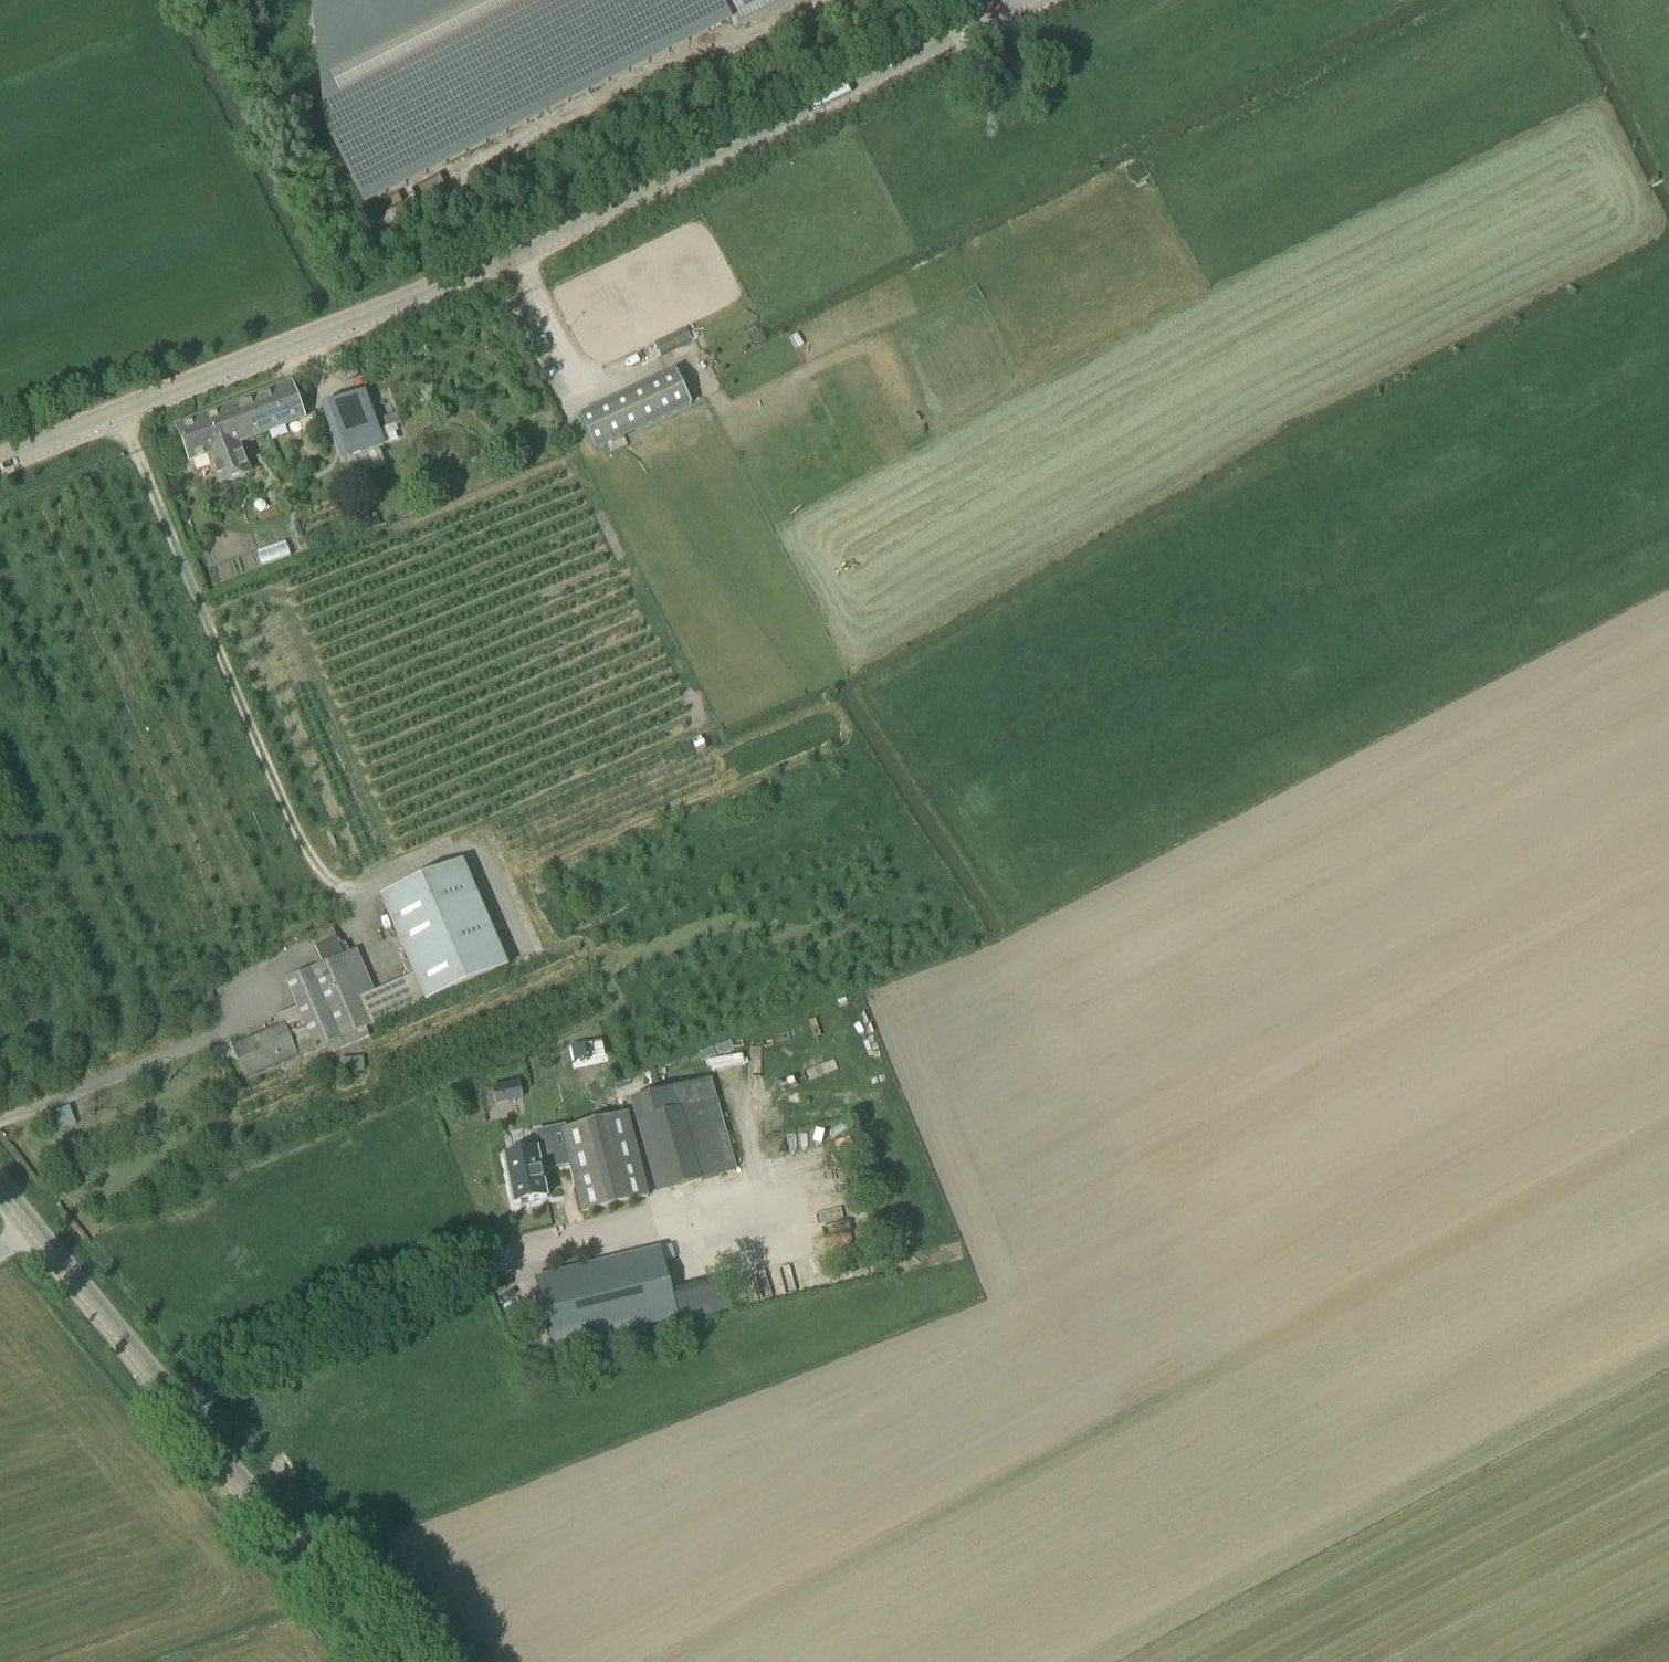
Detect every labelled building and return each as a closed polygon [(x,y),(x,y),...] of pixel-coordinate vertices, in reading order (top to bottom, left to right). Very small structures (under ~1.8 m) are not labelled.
[(718,0),(314,0),(329,132),(364,204),(728,20),(718,0)] [(736,29),(793,0),(722,0),(736,29)] [(674,373),(612,401),(629,434),(689,407),(674,373)] [(259,394),(272,432),(305,419),(292,382),(259,394)] [(239,444),(272,432),(259,394),(225,407),(239,444)] [(326,407),(346,461),(383,448),(362,394),(326,407)] [(612,401),(580,416),(595,450),(629,434),(612,401)] [(250,473),(239,444),(225,407),(175,426),(188,463),(212,454),(222,483),(250,473)] [(415,975),(373,994),(355,952),(350,954),(347,946),(342,948),(338,939),(316,948),(323,964),(286,980),(298,1008),(277,1018),(281,1027),(233,1048),(247,1080),(299,1058),(299,1057),(329,1044),(333,1054),(370,1038),(366,1028),(508,967),(463,864),(382,899),(415,975)] [(505,1083),(509,1101),(524,1098),(520,1079),(505,1083)] [(737,1172),(717,1101),(639,1122),(660,1195),(704,1182),(704,1181),(737,1172)] [(53,1113),(60,1130),(77,1124),(71,1107),(53,1113)] [(629,1115),(565,1130),(565,1129),(537,1134),(542,1159),(507,1166),(514,1205),(548,1199),(546,1185),(556,1183),(553,1167),(570,1164),(582,1213),(650,1197),(629,1115)] [(679,1318),(662,1248),(536,1278),(553,1348),(679,1318)]
